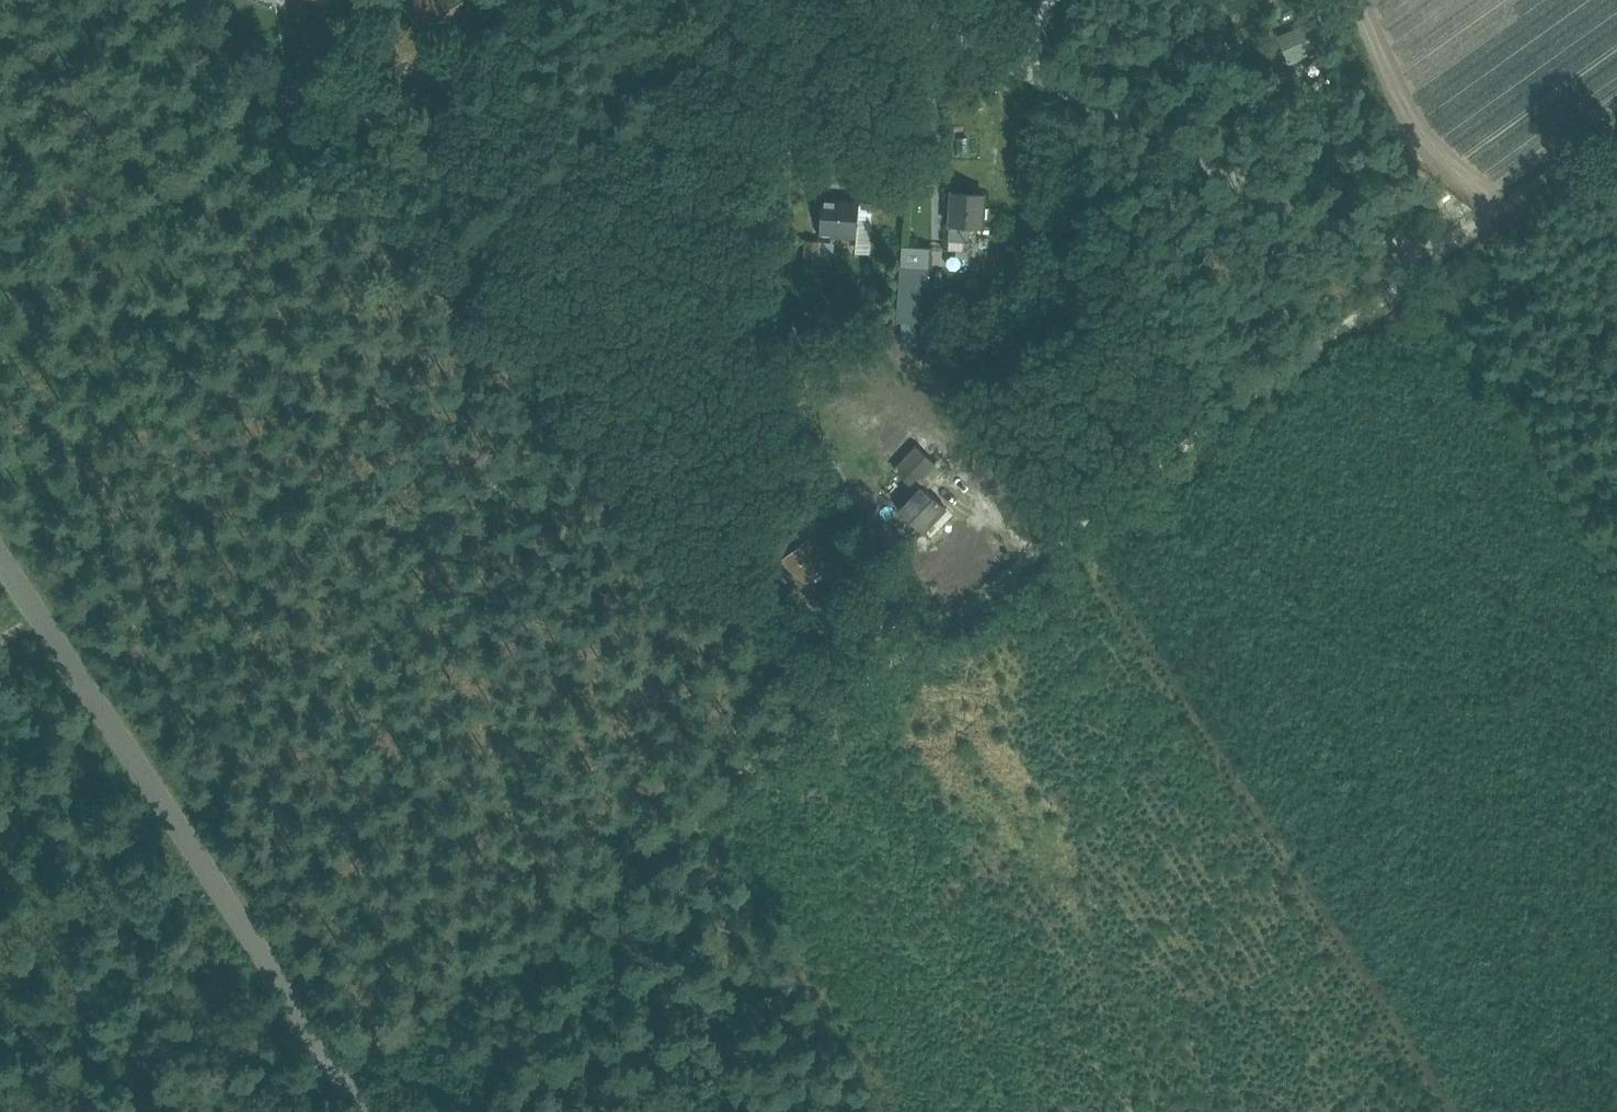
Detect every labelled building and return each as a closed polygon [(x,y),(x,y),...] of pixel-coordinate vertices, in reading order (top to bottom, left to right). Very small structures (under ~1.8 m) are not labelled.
[(323,9),(327,0),(305,0),(323,9)] [(474,36),(482,11),(467,6),(469,0),(410,0),(406,13),(423,19),(420,27),(442,35),(445,26),(474,36)] [(1290,65),(1328,49),(1315,20),(1278,38),(1290,65)] [(1302,80),(1316,86),(1323,70),(1310,64),(1302,80)] [(981,230),(985,230),(987,194),(950,191),(948,228),(950,228),(949,251),(969,252),(970,228),(981,229),(981,230)] [(856,254),(870,255),(873,204),(860,203),(860,199),(823,198),(819,237),(831,238),(831,239),(857,241),(856,254)] [(902,247),(897,319),(898,324),(902,325),(901,335),(902,339),(903,342),(908,350),(927,350),(927,356),(948,357),(949,330),(928,330),(928,335),(916,334),(917,325),(920,326),(922,286),(928,287),(931,249),(902,247)] [(864,330),(870,339),(889,324),(882,315),(864,330)] [(842,330),(828,333),(830,347),(845,345),(842,330)] [(948,510),(928,491),(944,473),(916,446),(893,470),(915,491),(897,510),(924,536),(948,510)] [(826,556),(842,543),(814,509),(796,523),(800,528),(770,554),(778,565),(782,562),(803,586),(832,562),(826,556)]
